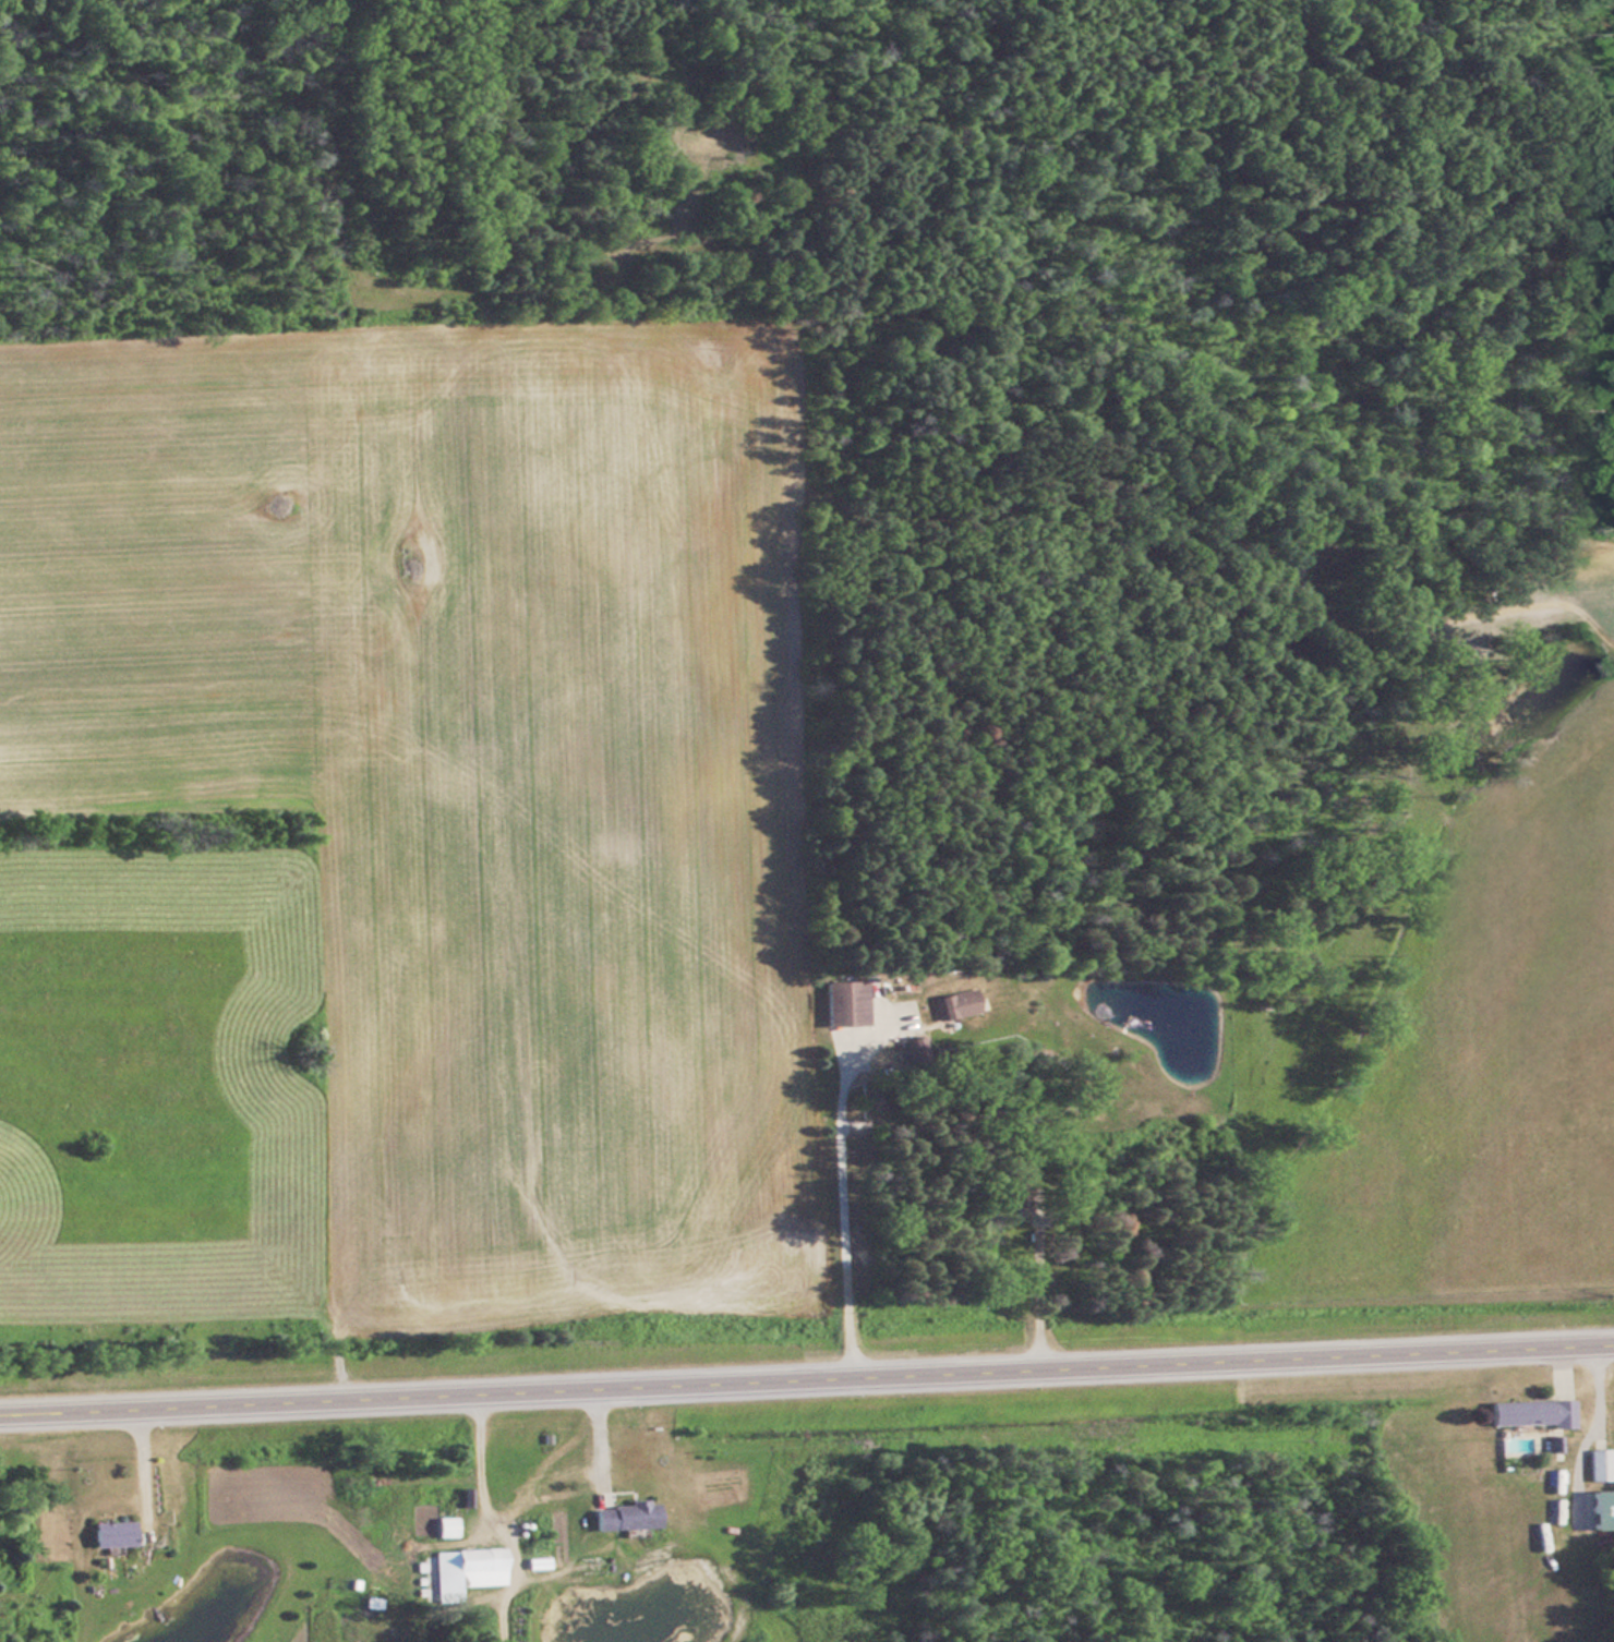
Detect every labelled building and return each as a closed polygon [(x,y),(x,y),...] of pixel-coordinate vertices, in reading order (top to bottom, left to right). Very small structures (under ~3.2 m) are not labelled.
[(824,1026),(866,1025),(866,981),(823,982),(824,1026)] [(931,998),(935,1021),(977,1012),(973,989),(931,998)] [(1009,1212),(1026,1212),(1026,1176),(1009,1176),(1009,1212)] [(1570,1424),(1570,1399),(1488,1400),(1489,1425),(1570,1424)] [(1606,1480),(1606,1448),(1586,1448),(1586,1480),(1606,1480)] [(592,1503),(593,1529),(655,1527),(655,1502),(592,1503)] [(455,1537),(455,1517),(436,1516),(435,1537),(455,1537)] [(131,1521),(91,1521),(91,1546),(131,1546),(131,1521)] [(434,1549),(435,1602),(457,1601),(456,1586),(503,1585),(502,1548),(434,1549)]
